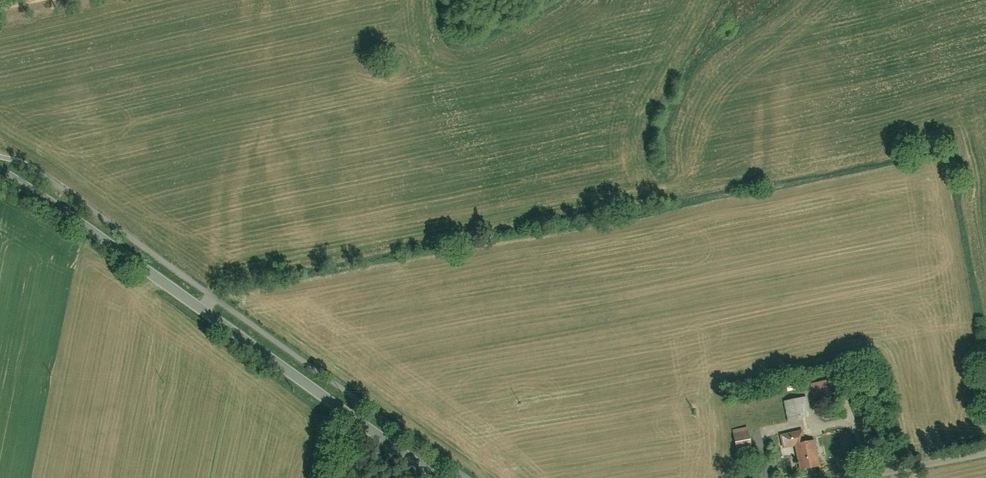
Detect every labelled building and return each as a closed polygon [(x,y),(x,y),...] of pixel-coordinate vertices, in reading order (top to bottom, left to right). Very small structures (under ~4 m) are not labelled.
[(811,385),(814,401),(827,399),(824,383),(811,385)] [(784,402),(788,422),(811,418),(808,398),(784,402)] [(814,439),(805,441),(803,430),(781,434),(785,453),(795,451),(800,472),(820,468),(814,439)] [(732,434),(736,458),(752,455),(747,431),(732,434)]
